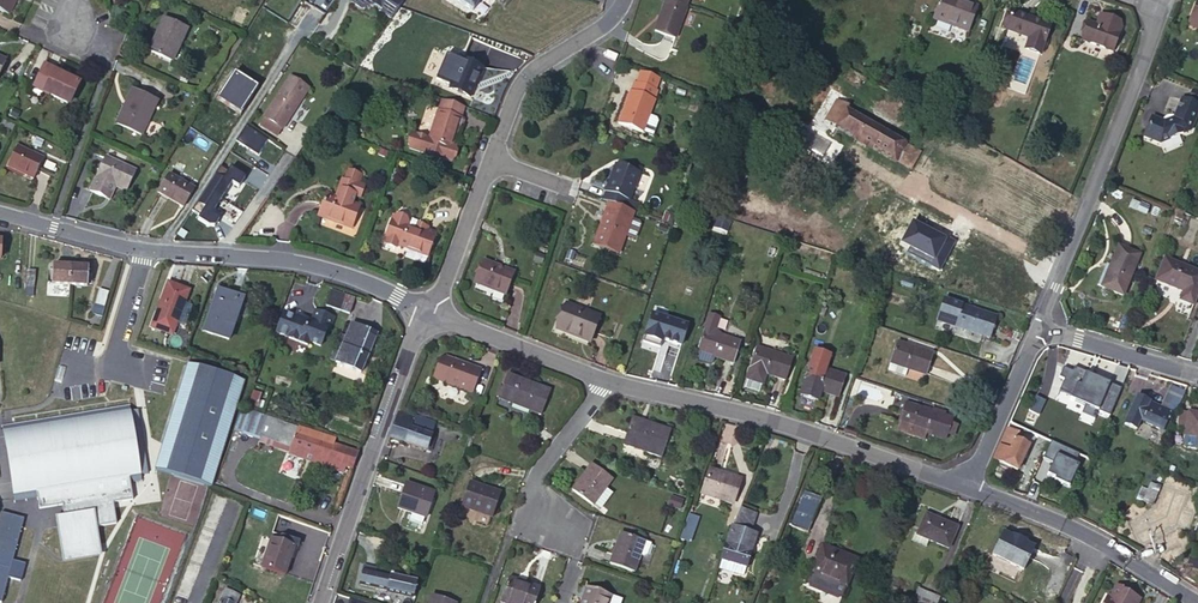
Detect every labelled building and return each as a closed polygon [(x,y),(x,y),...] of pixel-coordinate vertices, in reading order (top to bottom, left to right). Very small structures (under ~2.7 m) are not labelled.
[(9,16),(17,0),(0,0),(0,12),(9,16)] [(362,10),(365,5),(384,11),(383,14),(392,20),(404,3),(400,0),(354,0),(352,4),(362,10)] [(473,12),(480,0),(456,0),(473,12)] [(674,40),(686,8),(685,8),(664,0),(653,32),(674,40)] [(955,0),(939,0),(932,20),(965,32),(974,7),(955,0)] [(1190,18),(1197,21),(1197,3),(1196,2),(1190,18)] [(1048,27),(1010,13),(1003,29),(1027,39),(1024,49),(1038,54),(1048,27)] [(1190,18),(1186,26),(1197,31),(1197,21),(1190,18)] [(187,30),(167,21),(151,54),(172,63),(187,30)] [(1118,35),(1084,22),(1077,39),(1111,52),(1118,35)] [(930,31),(943,36),(947,29),(933,23),(930,31)] [(483,70),(463,61),(462,63),(446,57),(436,81),(451,88),(450,91),(470,100),(483,70)] [(76,83),(44,68),(35,88),(67,103),(76,83)] [(657,80),(639,73),(635,84),(653,91),(657,80)] [(309,90),(291,79),(265,120),(284,132),(309,90)] [(635,84),(633,83),(617,123),(641,133),(648,116),(657,92),(653,91),(635,84)] [(157,102),(134,91),(117,126),(141,137),(157,102)] [(1191,91),(1188,100),(1197,104),(1197,94),(1191,91)] [(1180,100),(1173,120),(1162,124),(1150,119),(1141,138),(1158,145),(1188,132),(1197,109),(1197,107),(1180,100)] [(443,101),(439,113),(461,120),(464,109),(443,101)] [(843,110),(844,107),(835,101),(825,120),(908,168),(917,153),(852,115),(843,110)] [(853,112),(844,107),(843,110),(852,115),(853,112)] [(460,121),(461,120),(439,113),(439,114),(437,115),(436,118),(437,120),(431,141),(413,136),(413,137),(410,139),(408,146),(409,149),(409,150),(426,156),(426,154),(433,157),(433,158),(451,164),(452,162),(455,161),(457,153),(456,150),(456,149),(452,148),(458,128),(460,129),(462,128),(464,123),(463,122),(460,121)] [(655,119),(648,116),(641,133),(651,137),(656,123),(655,119)] [(247,127),(241,137),(253,146),(260,137),(247,127)] [(960,138),(944,129),(936,142),(952,151),(960,138)] [(42,159),(16,148),(7,168),(32,180),(42,159)] [(240,148),(237,154),(254,164),(257,159),(240,148)] [(254,164),(237,154),(204,210),(220,220),(254,164)] [(90,194),(106,201),(110,192),(114,194),(116,189),(126,194),(135,173),(106,159),(90,194)] [(601,200),(607,203),(625,209),(638,174),(614,165),(601,200)] [(199,183),(173,169),(158,196),(181,208),(184,203),(187,205),(199,183)] [(336,199),(327,196),(319,218),(351,230),(359,208),(352,205),(354,200),(352,199),(353,196),(361,199),(365,188),(359,186),(362,177),(348,172),(345,182),(342,181),(337,194),(340,195),(339,200),(336,199)] [(110,192),(106,201),(110,203),(114,194),(110,192)] [(631,219),(633,213),(625,209),(607,203),(592,245),(618,255),(624,237),(631,219)] [(427,259),(436,235),(427,231),(428,229),(419,226),(417,232),(407,229),(409,224),(406,220),(398,216),(393,219),(384,243),(386,247),(395,250),(399,248),(427,259)] [(631,219),(624,237),(632,240),(636,238),(640,226),(639,222),(631,219)] [(725,225),(710,220),(707,231),(721,236),(725,225)] [(1138,254),(1116,247),(1101,288),(1123,296),(1138,254)] [(1163,260),(1155,281),(1183,293),(1179,301),(1191,306),(1197,290),(1197,274),(1163,260)] [(512,274),(483,261),(474,285),(503,296),(512,274)] [(70,287),(71,269),(52,268),(51,286),(70,287)] [(88,270),(71,269),(70,287),(87,288),(88,270)] [(24,291),(26,273),(16,272),(15,290),(24,291)] [(35,274),(27,273),(26,290),(34,291),(35,274)] [(168,286),(151,331),(171,338),(188,293),(168,286)] [(94,307),(104,310),(109,294),(99,291),(94,307)] [(243,301),(217,292),(204,333),(229,342),(243,301)] [(356,301),(332,293),(327,309),(350,316),(356,301)] [(943,302),(936,322),(988,339),(995,319),(973,311),(973,313),(968,312),(969,310),(943,302)] [(598,317),(565,305),(562,313),(559,321),(556,330),(588,342),(598,317)] [(106,310),(104,310),(94,307),(91,316),(103,320),(106,310)] [(686,325),(652,314),(645,335),(679,346),(686,325)] [(310,324),(296,319),(283,315),(275,335),(288,340),(287,341),(306,348),(307,344),(319,349),(326,332),(328,333),(333,321),(318,315),(312,323),(314,323),(312,330),(308,328),(310,324)] [(696,353),(697,353),(714,358),(731,363),(738,342),(713,334),(719,318),(709,315),(704,331),(696,353)] [(360,375),(377,336),(379,330),(368,326),(366,332),(352,326),(336,364),(360,375)] [(897,344),(890,364),(908,370),(924,375),(930,355),(897,344)] [(791,360),(755,348),(745,379),(761,385),(765,375),(783,381),(791,360)] [(714,358),(697,353),(695,359),(711,364),(714,358)] [(443,386),(451,363),(441,360),(438,361),(431,379),(433,383),(443,386)] [(452,361),(451,363),(443,386),(471,396),(480,371),(452,361)] [(890,364),(887,373),(905,379),(908,370),(890,364)] [(844,377),(809,366),(801,387),(804,387),(820,393),(836,398),(844,377)] [(240,385),(190,370),(158,472),(208,489),(240,385)] [(549,391),(519,380),(510,405),(539,416),(549,391)] [(1170,423),(1184,393),(1169,386),(1164,398),(1170,400),(1166,410),(1171,412),(1167,421),(1170,423)] [(820,393),(804,387),(801,395),(817,400),(820,393)] [(1046,400),(1035,396),(1028,411),(1040,416),(1046,400)] [(1171,412),(1166,410),(1160,407),(1136,397),(1124,425),(1137,431),(1141,422),(1163,431),(1167,421),(1171,412)] [(1170,400),(1164,398),(1160,407),(1166,410),(1170,400)] [(905,404),(898,424),(908,428),(923,433),(943,439),(945,435),(948,423),(950,419),(905,404)] [(147,474),(144,459),(136,461),(131,430),(139,429),(137,414),(128,414),(127,409),(47,422),(4,429),(16,503),(37,500),(39,512),(63,508),(65,523),(93,518),(99,517),(101,528),(117,525),(113,505),(133,502),(130,485),(140,483),(139,476),(147,474)] [(251,413),(243,410),(235,432),(243,435),(251,412),(251,413)] [(267,418),(251,412),(243,435),(260,440),(268,417),(267,418)] [(1188,412),(1188,414),(1180,413),(1178,431),(1185,431),(1184,436),(1197,438),(1197,414),(1188,412)] [(434,427),(399,414),(389,439),(424,451),(434,427)] [(291,451),(299,429),(268,417),(260,440),(291,451)] [(977,422),(965,418),(961,426),(974,431),(977,422)] [(669,431),(631,419),(622,446),(660,459),(669,431)] [(955,425),(948,423),(945,435),(951,436),(955,425)] [(908,428),(898,424),(896,431),(906,434),(908,428)] [(908,428),(906,434),(921,439),(923,433),(908,428)] [(1017,433),(1006,428),(993,460),(1016,470),(1027,445),(1015,439),(1017,433)] [(144,459),(139,429),(131,430),(136,461),(144,459)] [(353,473),(359,456),(334,447),(335,441),(299,429),(291,451),(345,470),(353,473)] [(1185,436),(1184,443),(1197,446),(1197,444),(1197,438),(1185,436)] [(343,477),(345,470),(291,451),(289,457),(343,477)] [(611,480),(590,465),(572,492),(593,506),(594,505),(605,488),(611,480)] [(739,480),(708,471),(700,495),(731,505),(739,480)] [(1149,485),(1143,482),(1135,500),(1142,502),(1149,485)] [(500,494),(469,483),(461,508),(491,519),(500,494)] [(397,510),(411,515),(425,519),(433,494),(405,485),(397,510)] [(1159,488),(1149,485),(1142,502),(1152,506),(1159,488)] [(612,493),(605,488),(594,505),(600,509),(612,493)] [(821,500),(803,493),(790,526),(807,533),(821,500)] [(755,511),(741,506),(737,517),(751,522),(755,511)] [(0,545),(0,602),(3,602),(12,580),(24,585),(31,568),(18,564),(34,523),(12,514),(0,545)] [(425,519),(411,515),(409,522),(422,527),(425,519)] [(692,543),(699,518),(689,515),(682,540),(692,543)] [(925,515),(916,536),(931,542),(947,549),(956,527),(925,515)] [(751,522),(737,517),(732,528),(739,530),(747,533),(751,522)] [(65,523),(57,524),(63,560),(99,554),(93,518),(65,523)] [(739,530),(732,528),(726,546),(732,548),(739,530)] [(756,537),(747,533),(739,530),(732,548),(749,554),(756,537)] [(1024,539),(1011,533),(1010,535),(1000,530),(988,554),(1022,570),(1034,546),(1023,541),(1024,539)] [(646,556),(650,545),(644,543),(620,534),(609,565),(634,573),(637,562),(636,562),(638,556),(643,557),(646,556)] [(927,549),(931,542),(916,536),(914,535),(911,542),(927,549)] [(294,549),(270,541),(261,570),(285,578),(294,549)] [(857,560),(822,545),(810,574),(815,576),(809,587),(832,597),(837,585),(844,588),(845,589),(857,560)] [(732,548),(726,546),(721,560),(744,568),(749,554),(732,548)] [(1190,556),(1186,567),(1197,570),(1197,558),(1190,556)] [(564,562),(557,559),(552,574),(559,577),(564,562)] [(721,560),(717,569),(740,577),(744,568),(721,560)] [(412,597),(415,578),(390,573),(390,577),(374,574),(375,570),(362,568),(358,586),(412,597)] [(508,580),(500,602),(534,602),(539,590),(508,580)] [(837,585),(832,597),(837,599),(843,596),(844,588),(837,585)] [(1106,597),(1103,602),(1137,602),(1140,598),(1137,597),(1131,599),(1125,596),(1128,590),(1115,585),(1109,598),(1106,597)] [(610,597),(585,588),(580,602),(608,602),(610,597)] [(918,590),(912,602),(936,602),(937,599),(918,590)] [(239,599),(225,593),(221,602),(237,602),(239,599)]
